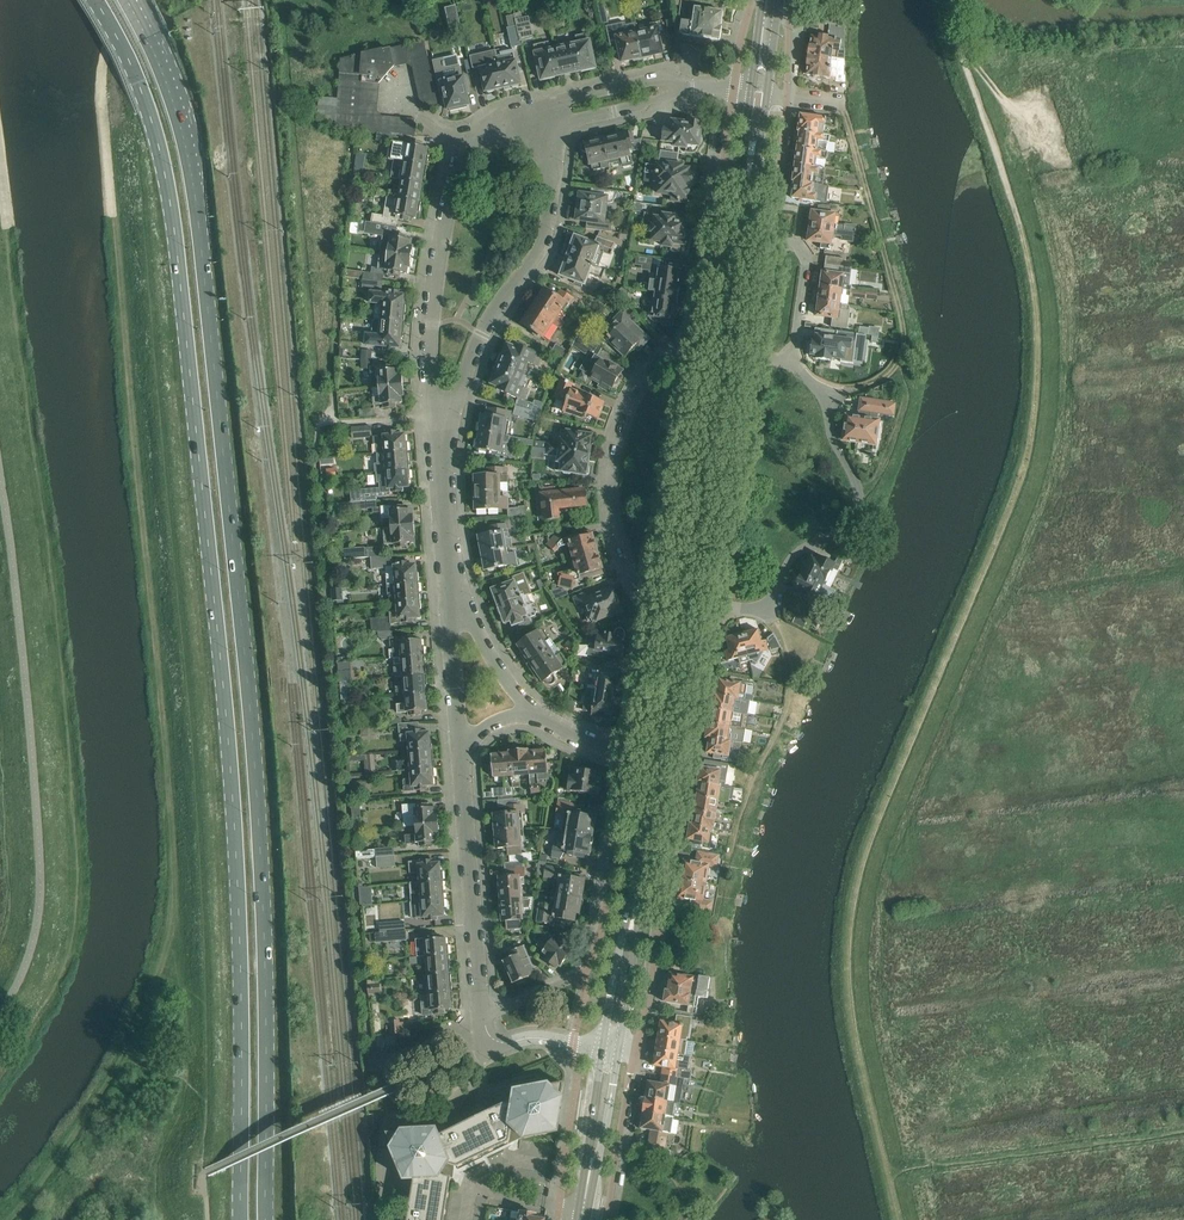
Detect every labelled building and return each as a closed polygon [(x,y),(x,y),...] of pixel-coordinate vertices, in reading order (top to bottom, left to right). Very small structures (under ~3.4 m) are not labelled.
[(720,40),(722,27),(721,27),(723,13),(721,13),(722,5),(723,5),(728,3),(729,0),(681,0),(679,16),(694,18),(693,24),(685,22),(683,35),(720,40)] [(603,1),(597,2),(601,22),(607,21),(603,1)] [(456,7),(446,9),(451,31),(461,29),(456,7)] [(521,13),(516,14),(521,41),(533,38),(529,17),(522,19),(521,13)] [(521,41),(516,14),(514,15),(517,26),(508,28),(512,47),(522,45),(521,41)] [(666,20),(667,27),(677,25),(675,18),(666,20)] [(643,59),(651,57),(652,55),(662,53),(659,35),(665,34),(662,21),(650,24),(651,30),(637,33),(643,59)] [(622,62),(632,59),(634,61),(643,59),(637,33),(635,22),(634,22),(634,23),(626,25),(625,22),(606,26),(610,46),(618,44),(622,62)] [(561,75),(573,72),(595,67),(587,33),(576,36),(578,44),(555,49),(561,75)] [(808,47),(807,52),(808,54),(808,55),(837,59),(846,61),(845,52),(841,51),(841,50),(843,41),(828,38),(829,36),(819,35),(819,36),(813,35),(813,36),(812,36),(810,45),(809,45),(809,46),(808,47)] [(424,42),(404,46),(408,63),(413,67),(428,64),(424,42)] [(542,79),(561,75),(555,49),(550,50),(549,42),(534,45),(542,79)] [(404,46),(397,48),(401,65),(408,63),(404,46)] [(394,66),(401,65),(397,48),(391,49),(394,66)] [(335,128),(378,132),(380,132),(382,117),(376,111),(379,77),(387,68),(394,66),(391,49),(385,51),(384,50),(341,59),(341,60),(336,60),(336,66),(340,66),(337,101),(320,99),(318,120),(335,121),(335,128)] [(499,50),(495,51),(503,88),(511,86),(512,87),(518,86),(519,84),(521,84),(518,71),(519,70),(517,63),(516,63),(514,52),(513,50),(500,53),(499,50)] [(490,52),(469,56),(472,69),(480,67),(481,71),(480,72),(481,78),(483,79),(485,92),(487,91),(488,92),(495,91),(495,89),(503,88),(495,51),(490,52)] [(806,58),(806,63),(807,65),(806,66),(808,66),(806,74),(813,75),(813,77),(823,78),(823,77),(830,78),(829,78),(835,79),(836,70),(837,59),(808,55),(808,57),(806,58)] [(444,58),(433,61),(438,82),(442,101),(443,104),(446,104),(447,109),(450,109),(450,111),(467,107),(467,105),(469,104),(466,90),(468,89),(465,77),(465,76),(462,77),(459,65),(446,68),(444,58)] [(430,70),(428,64),(413,67),(415,74),(430,70)] [(431,77),(430,70),(415,74),(416,80),(431,77)] [(433,84),(431,77),(416,80),(418,87),(433,84)] [(434,90),(433,84),(418,87),(419,94),(434,90)] [(436,97),(434,90),(419,94),(421,100),(436,97)] [(437,105),(436,97),(421,100),(422,108),(437,105)] [(798,130),(798,131),(830,136),(830,135),(824,134),(825,125),(835,126),(836,120),(800,115),(800,121),(797,123),(796,127),(798,130)] [(380,132),(388,133),(389,117),(382,117),(380,132)] [(389,117),(388,133),(396,134),(397,118),(389,117)] [(396,134),(403,134),(405,119),(397,118),(396,134)] [(414,120),(405,119),(403,134),(412,135),(414,120)] [(664,124),(662,142),(674,143),(673,146),(680,147),(686,148),(685,152),(692,153),(693,153),(694,153),(694,152),(695,152),(696,152),(696,151),(697,150),(698,149),(698,148),(698,146),(699,146),(699,144),(701,145),(701,144),(701,143),(702,143),(702,142),(702,141),(702,140),(702,139),(702,138),(702,137),(700,136),(702,123),(689,121),(689,123),(689,126),(679,124),(677,122),(674,121),(672,123),(671,125),(664,124)] [(829,142),(830,136),(798,131),(800,132),(799,139),(796,140),(796,145),(798,147),(797,148),(828,152),(827,152),(828,142),(829,142)] [(389,159),(394,160),(427,165),(429,155),(427,155),(428,148),(422,147),(422,143),(410,141),(410,145),(401,144),(403,134),(396,134),(388,133),(380,132),(378,132),(377,140),(392,143),(389,159)] [(615,134),(603,137),(609,161),(610,167),(611,167),(610,164),(621,162),(622,166),(632,163),(630,156),(629,150),(630,150),(632,149),(631,143),(634,142),(634,141),(632,133),(615,137),(615,134)] [(582,148),(582,149),(582,150),(583,151),(584,152),(585,152),(586,152),(587,152),(590,165),(591,165),(592,169),(594,170),(610,167),(609,161),(603,137),(587,140),(588,143),(585,143),(585,144),(584,145),(583,145),(582,146),(582,147),(582,148)] [(831,153),(828,152),(797,148),(796,155),(794,157),(793,161),(795,164),(840,171),(840,170),(815,167),(816,158),(830,160),(831,153)] [(646,164),(645,174),(655,175),(654,184),(657,184),(656,193),(665,194),(671,195),(670,200),(684,202),(690,203),(692,186),(695,185),(696,184),(697,177),(696,175),(695,174),(688,173),(689,169),(683,169),(683,166),(677,165),(678,158),(678,155),(661,152),(660,156),(659,165),(646,164)] [(394,160),(391,178),(401,180),(424,184),(427,165),(394,160)] [(793,181),(820,185),(823,185),(825,175),(839,177),(840,171),(795,164),(794,172),(792,174),(791,178),(793,180),(793,181)] [(392,191),(390,197),(421,202),(424,184),(401,180),(399,192),(392,191)] [(819,194),(820,185),(793,181),(794,182),(794,183),(792,184),(791,189),(793,191),(792,198),(816,201),(822,201),(822,195),(819,194)] [(590,195),(580,194),(580,196),(578,196),(576,207),(605,211),(606,203),(613,202),(617,192),(617,191),(591,188),(590,195)] [(419,212),(421,202),(390,197),(388,197),(385,216),(373,214),(372,223),(393,227),(397,227),(398,219),(409,221),(410,217),(416,218),(417,212),(419,212)] [(633,203),(632,211),(642,212),(643,205),(633,203)] [(604,218),(605,211),(576,207),(575,218),(577,218),(577,220),(587,222),(586,229),(612,232),(612,231),(611,220),(604,218)] [(809,214),(809,219),(811,221),(810,226),(844,231),(844,225),(838,224),(835,224),(836,215),(829,214),(818,213),(812,212),(812,213),(809,214)] [(648,225),(647,231),(646,240),(663,242),(663,246),(671,247),(671,251),(682,253),(684,245),(685,245),(688,241),(689,236),(687,232),(685,231),(687,222),(676,221),(676,217),(664,215),(644,213),(643,225),(648,225)] [(370,223),(369,230),(392,234),(393,227),(372,223),(370,223)] [(807,233),(806,238),(808,240),(808,241),(821,243),(820,248),(830,250),(832,235),(842,237),(842,240),(853,242),(854,232),(849,232),(844,231),(810,226),(810,232),(807,233)] [(382,243),(381,253),(411,257),(413,247),(411,247),(412,240),(406,239),(406,235),(394,233),(394,237),(389,237),(383,236),(383,237),(382,243)] [(568,246),(566,252),(568,254),(568,256),(592,265),(598,267),(602,256),(603,252),(611,255),(615,244),(597,237),(594,243),(575,236),(571,246),(568,246)] [(378,268),(378,269),(384,270),(388,271),(388,275),(400,277),(401,273),(407,274),(408,267),(410,267),(411,257),(381,253),(378,268)] [(561,267),(559,272),(561,274),(560,276),(575,281),(574,283),(582,286),(583,284),(585,285),(589,274),(602,279),(605,270),(598,267),(592,265),(568,256),(564,266),(561,267)] [(826,256),(825,264),(844,267),(845,259),(826,256)] [(820,275),(820,278),(822,280),(821,287),(851,291),(852,290),(852,286),(849,285),(852,268),(844,267),(825,264),(824,272),(823,272),(823,274),(820,275)] [(361,272),(360,279),(364,280),(382,282),(383,274),(384,275),(384,270),(378,269),(378,268),(372,267),(371,273),(364,272),(361,272)] [(651,281),(650,290),(679,294),(680,282),(679,282),(680,270),(659,267),(658,273),(656,273),(655,281),(651,281)] [(364,280),(363,287),(381,289),(382,282),(364,280)] [(818,294),(817,297),(819,299),(819,301),(849,305),(849,304),(847,304),(849,303),(849,299),(848,297),(866,299),(867,292),(852,290),(851,291),(821,287),(820,293),(818,294)] [(545,289),(535,304),(557,317),(562,310),(565,312),(566,311),(570,305),(574,299),(561,290),(557,296),(545,289)] [(370,291),(368,304),(375,304),(383,305),(381,320),(404,322),(406,305),(403,304),(404,295),(400,295),(401,291),(389,290),(389,292),(370,291)] [(677,305),(679,294),(650,290),(650,292),(655,292),(654,306),(650,305),(648,316),(654,322),(663,323),(662,324),(673,326),(676,305),(677,305)] [(816,309),(815,312),(817,314),(817,316),(832,318),(831,327),(847,329),(850,307),(849,307),(849,305),(819,301),(818,308),(816,309)] [(540,338),(541,337),(543,338),(553,323),(561,328),(565,322),(557,317),(535,304),(522,324),(535,333),(534,334),(540,338)] [(649,339),(644,335),(629,320),(634,315),(626,307),(601,334),(608,341),(609,340),(626,356),(635,346),(638,350),(649,339)] [(367,335),(366,345),(384,346),(384,350),(395,351),(396,347),(399,348),(400,338),(403,338),(404,322),(381,320),(374,319),(373,335),(367,335)] [(580,331),(582,332),(593,340),(597,334),(587,324),(580,331)] [(859,326),(858,334),(868,335),(869,328),(859,326)] [(813,342),(811,355),(816,355),(815,358),(831,361),(831,358),(841,359),(840,362),(853,364),(856,347),(864,348),(865,335),(820,329),(819,336),(817,336),(816,342),(813,342)] [(582,332),(576,340),(589,350),(587,354),(590,355),(588,357),(582,369),(592,375),(591,377),(600,383),(599,386),(607,391),(610,385),(613,387),(614,385),(617,385),(619,380),(618,377),(620,375),(622,371),(620,369),(609,363),(609,364),(595,356),(602,347),(593,340),(582,332)] [(564,359),(568,351),(556,344),(552,352),(564,359)] [(504,355),(501,353),(497,363),(523,374),(528,362),(538,366),(542,355),(549,358),(552,352),(541,346),(537,353),(518,345),(517,348),(508,345),(504,355)] [(371,363),(371,357),(362,357),(361,357),(362,368),(367,367),(367,363),(371,363)] [(532,411),(541,413),(543,406),(534,403),(524,401),(528,390),(518,386),(523,374),(497,363),(493,373),(495,374),(492,384),(500,388),(499,391),(517,398),(515,405),(516,406),(527,409),(532,411)] [(371,367),(370,367),(371,378),(372,388),(373,388),(380,387),(403,386),(402,375),(400,376),(399,369),(393,369),(393,365),(371,367)] [(561,379),(555,397),(567,401),(563,411),(585,419),(586,416),(598,421),(605,403),(573,391),(575,384),(561,379)] [(380,387),(373,388),(373,398),(373,405),(384,404),(384,408),(396,407),(396,403),(402,403),(401,396),(404,396),(403,386),(380,387)] [(878,420),(876,420),(877,413),(887,414),(888,402),(861,399),(859,411),(861,411),(860,418),(847,416),(843,440),(875,444),(878,420)] [(516,406),(514,416),(530,420),(532,411),(527,409),(516,406)] [(374,408),(359,410),(360,417),(375,416),(374,408)] [(479,423),(478,431),(480,432),(504,436),(507,436),(509,428),(511,412),(487,409),(486,416),(482,416),(481,423),(479,423)] [(372,436),(371,426),(352,428),(353,438),(372,436)] [(534,447),(546,449),(590,455),(591,444),(593,444),(594,437),(592,437),(593,435),(578,433),(576,431),(571,430),(569,432),(561,430),(559,439),(561,440),(560,446),(556,446),(557,444),(535,441),(534,447)] [(377,444),(377,454),(408,451),(407,442),(405,443),(404,434),(398,435),(398,431),(386,432),(386,436),(373,437),(374,444),(377,444)] [(476,439),(475,447),(477,448),(477,449),(480,449),(479,451),(486,452),(487,450),(494,451),(504,453),(504,456),(512,457),(514,443),(532,446),(533,441),(507,437),(507,436),(504,436),(480,432),(479,439),(476,439)] [(534,447),(533,456),(544,458),(545,454),(546,449),(534,447)] [(546,449),(545,454),(555,456),(555,454),(559,455),(558,462),(556,461),(555,470),(563,472),(564,474),(570,475),(572,473),(586,475),(587,474),(589,474),(590,467),(588,466),(590,455),(546,449)] [(378,466),(375,466),(376,473),(377,473),(410,470),(408,451),(377,454),(378,466)] [(481,476),(475,476),(475,493),(503,492),(500,492),(500,484),(503,484),(503,468),(488,468),(488,474),(481,474),(481,476)] [(410,478),(410,470),(377,473),(377,483),(380,482),(380,490),(360,492),(361,502),(367,501),(376,501),(376,497),(387,496),(386,493),(403,491),(403,487),(409,487),(408,478),(410,478)] [(568,490),(566,492),(556,493),(555,487),(538,489),(539,497),(542,497),(545,521),(559,519),(558,508),(587,505),(586,492),(583,490),(574,492),(571,490),(568,490)] [(480,512),(484,512),(485,510),(508,509),(508,498),(504,498),(503,492),(475,493),(476,510),(478,510),(480,512)] [(367,509),(367,501),(361,502),(339,503),(340,511),(367,509)] [(391,527),(414,526),(413,509),(405,509),(404,505),(382,508),(383,518),(391,518),(391,527)] [(519,509),(508,509),(508,516),(526,515),(525,507),(519,508),(519,509)] [(479,537),(482,553),(510,548),(513,547),(511,537),(509,537),(508,531),(507,531),(505,524),(491,527),(492,533),(484,534),(485,536),(479,537)] [(391,527),(383,528),(385,545),(395,544),(395,548),(407,547),(407,543),(413,543),(413,536),(415,536),(414,526),(391,527)] [(571,549),(574,559),(597,552),(591,531),(563,540),(557,534),(547,544),(555,552),(559,547),(569,545),(570,550),(571,549)] [(536,543),(528,545),(529,552),(537,551),(536,543)] [(364,547),(344,549),(345,559),(371,557),(382,556),(381,547),(364,548),(364,547)] [(511,554),(510,548),(482,553),(485,570),(487,569),(489,571),(493,571),(495,568),(517,564),(515,553),(511,554)] [(577,568),(557,573),(559,580),(560,580),(559,586),(573,589),(574,581),(599,574),(603,573),(602,569),(597,552),(574,559),(577,568)] [(382,556),(371,557),(372,569),(386,568),(387,584),(396,583),(419,582),(418,573),(416,573),(415,565),(409,565),(409,562),(396,563),(397,567),(392,567),(391,555),(382,556)] [(802,568),(801,574),(824,585),(832,568),(838,571),(838,570),(841,565),(842,564),(843,560),(838,558),(835,563),(823,557),(820,556),(817,560),(812,558),(808,565),(806,564),(802,568)] [(492,590),(490,590),(491,593),(493,599),(496,599),(498,606),(527,595),(532,593),(524,572),(512,577),(514,581),(492,590)] [(796,576),(794,582),(796,585),(794,588),(802,591),(801,594),(809,598),(809,600),(813,602),(815,601),(816,602),(816,601),(819,597),(831,603),(833,604),(834,604),(838,595),(838,594),(835,593),(836,590),(831,588),(824,585),(801,574),(800,576),(796,576)] [(491,581),(493,587),(500,584),(498,578),(491,581)] [(546,587),(544,579),(537,582),(540,590),(546,587)] [(396,583),(387,584),(388,597),(389,596),(389,603),(394,602),(398,602),(420,600),(419,582),(396,583)] [(582,595),(574,598),(577,605),(584,602),(589,614),(592,623),(597,621),(622,611),(612,587),(590,596),(588,599),(582,595)] [(550,591),(556,600),(568,595),(567,591),(558,588),(550,591)] [(331,590),(332,603),(341,602),(340,589),(331,590)] [(530,604),(527,595),(498,606),(499,607),(497,609),(499,615),(502,615),(505,624),(511,621),(513,626),(516,625),(519,631),(531,625),(529,618),(535,616),(537,611),(534,603),(530,604)] [(382,623),(374,624),(375,632),(378,632),(381,632),(388,631),(388,624),(391,624),(414,622),(413,618),(419,617),(419,609),(421,609),(420,600),(398,602),(398,612),(393,612),(393,617),(382,618),(382,623)] [(592,634),(589,655),(598,656),(598,651),(611,653),(623,655),(625,641),(624,641),(625,634),(625,633),(625,632),(625,631),(624,631),(624,630),(623,630),(623,629),(622,629),(621,629),(620,628),(619,628),(619,629),(618,629),(617,629),(617,630),(616,630),(616,631),(615,631),(615,632),(615,633),(614,635),(606,633),(605,635),(605,636),(592,634)] [(749,661),(752,660),(757,664),(764,652),(763,652),(769,650),(770,649),(770,651),(781,648),(778,640),(774,634),(767,639),(768,641),(767,641),(766,640),(762,642),(758,629),(751,631),(749,630),(745,631),(744,633),(742,634),(748,655),(749,661)] [(537,632),(537,631),(527,638),(523,636),(519,638),(519,643),(518,644),(523,652),(520,654),(527,665),(555,646),(550,639),(544,631),(540,630),(537,632)] [(381,632),(378,632),(378,637),(382,640),(384,640),(385,640),(389,639),(390,646),(394,649),(394,659),(425,656),(424,646),(422,646),(421,640),(415,640),(415,636),(403,637),(393,638),(393,631),(392,631),(388,631),(381,632)] [(749,661),(748,655),(742,634),(741,634),(739,633),(735,634),(734,636),(726,638),(730,650),(725,651),(727,661),(738,658),(740,663),(749,661)] [(567,662),(555,646),(527,665),(535,677),(538,674),(544,682),(545,681),(547,683),(548,684),(549,684),(550,685),(551,685),(552,684),(553,684),(554,683),(555,682),(555,681),(555,680),(555,679),(555,678),(555,677),(553,675),(563,669),(562,668),(566,666),(567,662)] [(425,656),(394,659),(396,677),(426,675),(425,656)] [(576,656),(574,666),(587,668),(589,659),(576,656)] [(590,670),(586,690),(588,690),(595,691),(615,695),(619,672),(608,670),(603,669),(599,669),(599,671),(591,670),(590,670)] [(338,671),(339,682),(352,681),(351,670),(338,671)] [(426,675),(396,677),(398,696),(428,693),(426,675)] [(719,685),(718,695),(738,698),(746,699),(746,700),(750,700),(753,701),(753,696),(745,694),(747,684),(740,682),(740,684),(724,681),(723,679),(721,681),(720,681),(720,682),(718,683),(719,685)] [(587,696),(585,711),(592,712),(591,714),(595,715),(595,714),(600,714),(600,716),(603,716),(604,718),(607,718),(608,717),(611,718),(615,695),(595,691),(588,690),(587,696)] [(428,693),(398,696),(406,695),(407,705),(398,705),(399,713),(409,712),(409,716),(421,715),(421,711),(427,710),(426,704),(429,704),(428,693)] [(712,702),(712,708),(731,711),(731,710),(740,712),(743,713),(745,713),(748,714),(750,700),(746,700),(746,699),(738,698),(718,695),(714,694),(714,695),(712,697),(712,700),(712,702)] [(710,717),(709,722),(742,728),(745,713),(743,713),(740,712),(731,710),(731,711),(712,708),(711,710),(710,712),(709,715),(710,717)] [(706,731),(706,734),(707,736),(707,737),(735,741),(736,742),(743,743),(746,729),(746,728),(742,728),(709,722),(709,723),(708,729),(706,731)] [(405,724),(398,725),(399,742),(410,741),(411,752),(432,750),(432,741),(429,741),(429,733),(423,733),(422,730),(419,730),(418,723),(405,724)] [(707,737),(710,738),(709,748),(707,749),(708,751),(708,752),(709,753),(711,754),(712,753),(714,753),(713,759),(730,761),(730,759),(736,760),(738,749),(740,749),(741,743),(743,743),(736,742),(735,741),(707,737)] [(519,774),(529,773),(527,750),(526,750),(524,747),(518,748),(517,750),(510,751),(513,788),(521,788),(519,774)] [(528,749),(527,750),(529,773),(531,797),(540,796),(539,792),(541,792),(540,785),(538,786),(538,780),(549,779),(548,770),(550,770),(550,763),(547,763),(547,753),(544,752),(528,753),(528,749)] [(411,760),(396,761),(397,771),(412,770),(434,768),(432,750),(411,752),(411,760)] [(513,796),(513,788),(510,751),(509,751),(510,754),(493,756),(491,758),(492,768),(490,768),(490,775),(493,775),(493,777),(505,776),(506,797),(513,796)] [(699,776),(698,782),(700,783),(724,786),(727,772),(720,771),(722,763),(705,760),(704,768),(700,767),(700,768),(699,770),(698,774),(699,776)] [(413,779),(404,780),(405,787),(405,792),(416,791),(427,790),(427,785),(433,785),(432,777),(434,776),(434,768),(412,770),(413,779)] [(601,786),(600,785),(601,778),(600,775),(595,774),(595,772),(578,769),(577,777),(570,776),(567,790),(591,794),(592,793),(599,794),(599,792),(600,792),(600,791),(601,791),(601,790),(601,789),(601,788),(601,787),(601,786)] [(700,783),(698,797),(718,800),(729,802),(731,788),(728,787),(724,786),(700,783)] [(698,797),(696,810),(715,814),(723,815),(724,809),(716,808),(718,800),(698,797)] [(559,798),(558,801),(565,802),(563,814),(560,830),(563,830),(567,831),(592,835),(595,818),(595,814),(589,813),(576,811),(574,804),(571,803),(571,800),(559,798)] [(500,814),(494,815),(495,832),(523,829),(521,813),(524,813),(523,805),(521,805),(517,805),(517,799),(498,800),(499,807),(506,806),(507,812),(500,813),(500,814)] [(360,802),(351,803),(351,804),(354,831),(362,830),(360,803),(360,802)] [(417,804),(402,805),(404,827),(408,827),(416,826),(438,825),(437,814),(435,814),(435,807),(429,808),(428,804),(417,805),(417,804)] [(696,810),(693,825),(712,828),(726,831),(726,830),(727,825),(714,823),(715,814),(696,810)] [(688,833),(688,836),(688,838),(688,839),(692,840),(691,848),(700,849),(701,847),(709,848),(712,828),(693,825),(691,824),(690,831),(688,833)] [(409,836),(405,837),(406,844),(409,843),(420,842),(421,846),(432,845),(432,842),(438,841),(437,834),(439,834),(438,825),(416,826),(417,836),(409,836)] [(524,847),(523,829),(495,832),(497,848),(508,847),(508,855),(526,854),(525,846),(524,847)] [(553,844),(551,857),(559,859),(565,851),(568,852),(568,855),(580,857),(584,858),(585,854),(589,855),(590,846),(591,845),(592,845),(593,844),(593,843),(593,842),(594,841),(594,840),(594,839),(593,838),(592,837),(592,836),(592,835),(567,831),(563,830),(561,840),(558,840),(557,845),(553,844)] [(376,849),(376,857),(395,856),(394,848),(376,849)] [(681,872),(681,876),(682,879),(681,879),(705,883),(708,866),(716,867),(718,856),(698,852),(696,862),(691,861),(691,862),(684,861),(683,870),(681,872)] [(395,856),(376,857),(377,868),(396,866),(395,856)] [(422,862),(411,863),(412,873),(420,872),(421,883),(443,881),(442,871),(440,872),(439,863),(433,864),(433,860),(422,861),(422,862)] [(522,898),(521,884),(519,885),(519,877),(525,877),(524,868),(523,861),(504,862),(504,863),(505,863),(506,870),(502,870),(503,878),(499,878),(500,889),(498,889),(499,900),(522,898)] [(559,883),(557,893),(582,897),(583,887),(586,885),(586,883),(584,880),(585,878),(584,878),(584,880),(579,879),(579,876),(580,876),(581,875),(566,873),(564,877),(561,876),(558,867),(546,865),(544,878),(553,879),(553,882),(559,883)] [(680,888),(679,896),(685,898),(685,899),(692,900),(690,909),(711,913),(713,902),(702,900),(705,883),(681,879),(680,881),(679,886),(680,888)] [(421,883),(412,883),(413,902),(422,901),(444,899),(443,881),(421,883)] [(371,887),(359,888),(360,895),(372,894),(371,887)] [(582,897),(557,893),(555,903),(552,902),(551,905),(539,903),(536,921),(549,923),(550,913),(554,914),(553,917),(566,920),(566,922),(574,923),(576,913),(579,914),(580,907),(581,907),(582,906),(583,905),(583,904),(584,903),(584,902),(584,901),(583,900),(583,899),(582,899),(582,898),(582,897)] [(533,897),(522,898),(499,900),(499,910),(502,910),(502,921),(506,921),(507,929),(521,927),(521,920),(522,919),(521,911),(523,911),(531,910),(532,910),(533,897)] [(413,902),(412,902),(414,918),(415,918),(426,917),(426,921),(438,920),(438,916),(444,916),(443,907),(445,907),(444,899),(422,901),(413,902)] [(404,921),(396,922),(397,931),(405,930),(404,921)] [(535,925),(534,932),(539,933),(535,939),(540,943),(538,944),(544,949),(543,951),(545,953),(542,957),(547,962),(555,968),(559,964),(560,965),(572,950),(570,949),(573,945),(561,935),(558,939),(554,937),(553,938),(547,934),(548,927),(535,925)] [(397,931),(383,932),(384,941),(405,939),(405,930),(397,931)] [(439,938),(439,934),(427,935),(428,940),(417,941),(419,957),(410,958),(449,955),(448,944),(446,944),(445,938),(439,938)] [(506,971),(508,972),(514,984),(516,983),(517,985),(526,981),(525,979),(535,974),(523,947),(524,947),(522,941),(518,939),(514,941),(512,945),(515,950),(510,952),(512,957),(504,961),(505,963),(503,965),(506,971)] [(428,975),(451,974),(449,955),(410,958),(410,964),(427,962),(428,975)] [(451,974),(428,975),(420,976),(422,995),(452,992),(451,974)] [(667,984),(666,992),(699,997),(707,998),(710,982),(710,978),(699,976),(699,979),(671,974),(669,984),(667,984)] [(376,980),(367,980),(369,999),(377,999),(376,980)] [(452,992),(422,995),(423,1015),(445,1013),(445,1009),(451,1009),(451,1002),(453,1002),(452,992)] [(664,994),(663,998),(664,1001),(664,1002),(666,1002),(688,1006),(687,1013),(676,1011),(675,1011),(676,1011),(675,1015),(699,1019),(700,1015),(696,1014),(699,997),(666,992),(664,994)] [(659,1030),(658,1034),(659,1036),(659,1037),(679,1040),(686,1041),(686,1038),(688,1038),(692,1018),(695,1018),(695,1020),(707,1022),(708,1020),(699,1019),(675,1015),(675,1017),(677,1017),(676,1024),(662,1022),(660,1028),(659,1030)] [(392,1034),(400,1034),(399,1020),(391,1021),(392,1034)] [(657,1039),(656,1043),(658,1045),(657,1051),(684,1056),(685,1052),(684,1052),(686,1041),(679,1040),(659,1037),(659,1038),(657,1039)] [(655,1053),(654,1057),(655,1059),(654,1065),(663,1067),(662,1075),(687,1080),(691,1080),(692,1071),(688,1070),(690,1057),(684,1056),(657,1051),(657,1052),(655,1053)] [(645,1091),(644,1094),(646,1096),(645,1097),(645,1098),(674,1103),(680,1103),(682,1087),(676,1086),(677,1078),(684,1079),(687,1080),(662,1075),(660,1083),(648,1081),(647,1089),(645,1091)] [(524,1138),(557,1132),(562,1099),(562,1098),(564,1083),(549,1086),(548,1085),(515,1091),(514,1099),(438,1136),(436,1130),(402,1132),(402,1133),(386,1133),(392,1148),(405,1179),(414,1179),(408,1219),(444,1219),(451,1178),(452,1165),(458,1167),(509,1142),(509,1141),(522,1135),(524,1138)] [(642,1105),(641,1109),(643,1110),(642,1112),(643,1112),(665,1116),(671,1117),(673,1107),(674,1103),(645,1098),(644,1104),(642,1105)] [(641,1115),(640,1119),(642,1121),(640,1128),(650,1130),(647,1147),(651,1147),(665,1150),(668,1133),(671,1134),(674,1117),(671,1117),(665,1116),(643,1112),(643,1113),(641,1115)]
